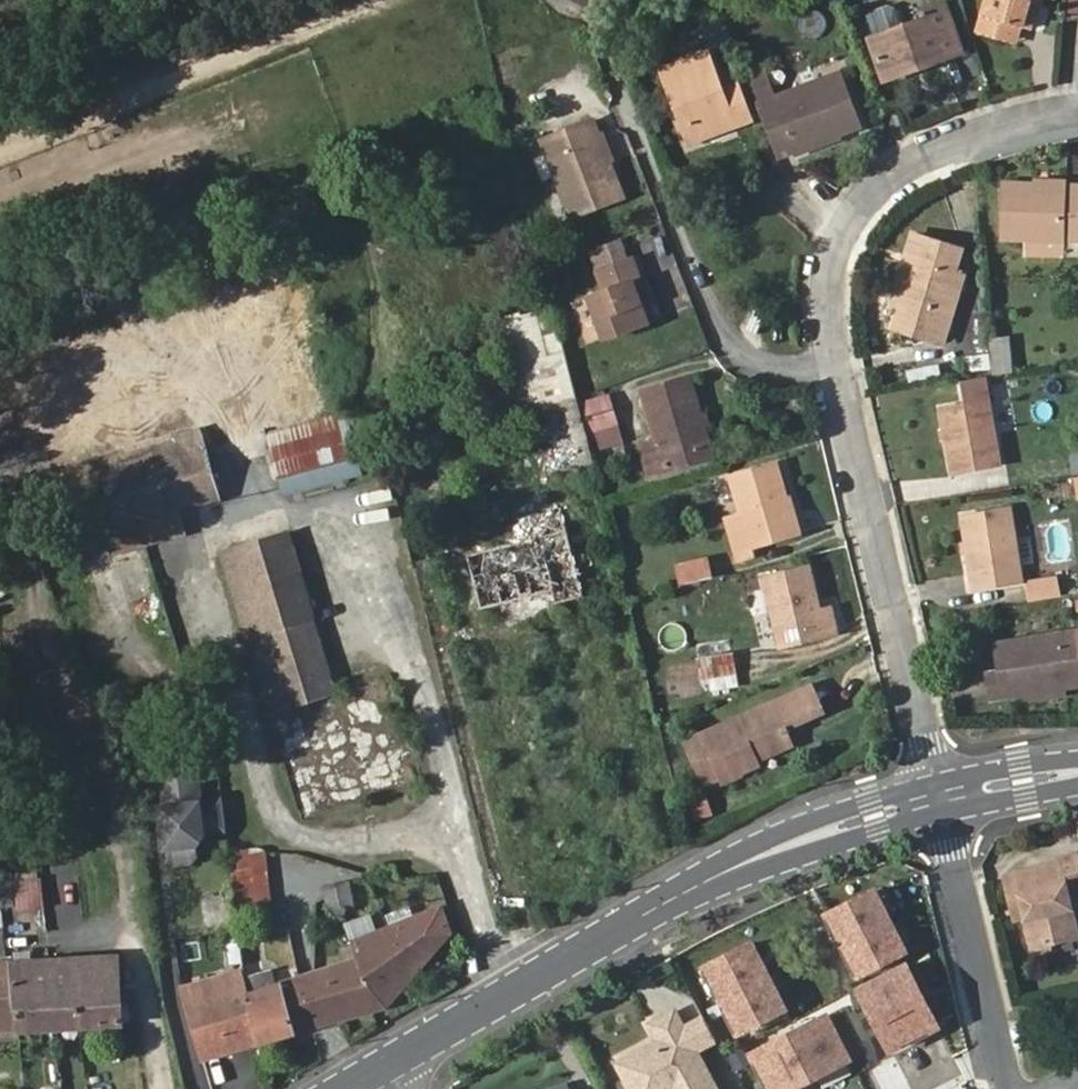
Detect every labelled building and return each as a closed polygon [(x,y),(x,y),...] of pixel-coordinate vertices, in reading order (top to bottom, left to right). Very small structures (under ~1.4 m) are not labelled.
[(976,35),(1004,43),(1009,26),(1016,28),(1019,29),(1027,1),(1035,4),(1036,0),(986,0),(976,35)] [(1067,11),(1077,12),(1077,0),(1068,0),(1067,11)] [(856,14),(863,30),(898,17),(892,1),(856,14)] [(865,41),(878,74),(912,61),(914,70),(956,53),(937,1),(919,8),(923,20),(865,41)] [(1027,31),(1035,4),(1027,1),(1019,29),(1027,31)] [(1009,26),(1004,43),(1011,45),(1016,28),(1009,26)] [(658,73),(671,109),(676,107),(689,138),(727,123),(730,130),(747,123),(734,87),(718,93),(704,55),(658,73)] [(912,61),(878,74),(881,83),(914,70),(912,61)] [(764,68),(745,75),(756,105),(774,98),(764,68)] [(756,105),(753,107),(773,159),(856,127),(835,75),(774,98),(756,105)] [(676,107),(671,109),(686,146),(730,130),(727,123),(689,138),(676,107)] [(539,144),(569,220),(619,201),(588,125),(539,144)] [(1000,242),(1024,243),(1024,254),(1064,256),(1063,244),(1077,245),(1077,193),(1001,190),(1000,242)] [(907,287),(900,309),(893,331),(941,345),(955,301),(944,298),(951,276),(958,252),(911,237),(897,284),(907,287)] [(631,282),(638,280),(630,261),(595,274),(602,293),(587,299),(605,342),(648,324),(640,305),(631,282)] [(944,298),(955,301),(960,279),(951,276),(944,298)] [(647,302),(638,280),(631,282),(640,305),(647,302)] [(890,306),(900,309),(907,287),(897,284),(890,306)] [(992,373),(1012,371),(1009,334),(988,336),(992,373)] [(575,400),(564,355),(531,362),(544,413),(577,405),(575,400)] [(662,462),(708,449),(687,380),(642,392),(657,444),(644,448),(652,474),(665,471),(662,462)] [(610,391),(578,400),(592,451),(623,442),(610,391)] [(938,412),(949,474),(995,466),(984,404),(938,412)] [(577,405),(544,413),(558,475),(592,467),(577,405)] [(364,474),(349,414),(316,423),(266,435),(282,495),(364,474)] [(710,457),(708,449),(662,462),(665,471),(710,457)] [(739,516),(724,520),(735,561),(750,556),(748,548),(794,535),(774,465),(728,478),(739,516)] [(1077,500),(1077,475),(1070,476),(1074,501),(1077,500)] [(459,548),(473,613),(548,596),(550,607),(586,599),(563,498),(498,513),(503,538),(459,548)] [(960,518),(972,591),(1018,582),(1006,511),(960,518)] [(284,535),(217,555),(269,717),(335,696),(284,535)] [(708,560),(673,569),(678,587),(712,578),(708,560)] [(819,621),(817,612),(806,569),(763,578),(779,648),(835,634),(832,619),(819,621)] [(1056,577),(1026,581),(1030,601),(1060,596),(1056,577)] [(829,609),(817,612),(819,621),(832,619),(829,609)] [(663,643),(680,648),(686,631),(669,626),(663,643)] [(1060,689),(1077,685),(1077,633),(993,645),(997,673),(985,676),(989,700),(1026,694),(1060,689)] [(736,689),(729,642),(694,646),(701,694),(736,689)] [(814,689),(772,705),(684,742),(700,781),(716,774),(719,780),(753,765),(749,754),(785,739),(781,727),(823,710),(814,689)] [(1061,697),(1060,689),(1026,694),(1027,703),(1061,697)] [(790,750),(785,739),(749,754),(753,765),(790,750)] [(194,759),(161,763),(165,796),(160,797),(166,851),(174,857),(190,855),(196,847),(194,826),(202,825),(202,822),(224,819),(220,789),(198,792),(194,759)] [(692,822),(712,818),(706,794),(687,798),(692,822)] [(1010,903),(1020,900),(1023,912),(1031,944),(1075,933),(1065,891),(1077,889),(1077,872),(1074,852),(1057,856),(1058,862),(1003,874),(1010,903)] [(236,915),(271,910),(264,855),(258,853),(229,856),(236,915)] [(15,905),(16,910),(45,908),(43,877),(0,880),(0,906),(15,905)] [(343,887),(318,891),(322,914),(347,910),(343,887)] [(878,889),(827,913),(861,981),(911,957),(878,889)] [(1020,900),(1010,903),(1013,916),(1023,912),(1020,900)] [(318,971),(335,1026),(399,1009),(463,936),(456,903),(364,940),(368,956),(318,971)] [(380,919),(382,927),(407,921),(403,913),(380,919)] [(755,942),(705,967),(738,1035),(788,1011),(755,942)] [(126,1026),(121,951),(0,960),(0,1035),(126,1026)] [(909,964),(859,989),(892,1057),(942,1032),(909,964)] [(240,969),(181,987),(185,998),(244,981),(240,969)] [(318,971),(306,974),(323,1030),(335,1026),(318,971)] [(306,974),(247,992),(261,1042),(262,1046),(277,1042),(323,1030),(306,974)] [(185,998),(203,1059),(261,1042),(247,992),(244,980),(244,981),(185,998)] [(771,1088),(799,1088),(854,1060),(829,1012),(752,1052),(771,1088)] [(686,1030),(676,1014),(652,1027),(663,1044),(657,1048),(661,1057),(647,1065),(643,1056),(619,1069),(630,1088),(718,1088),(699,1054),(686,1030)] [(699,1054),(717,1043),(704,1020),(686,1030),(699,1054)] [(657,1048),(643,1056),(647,1065),(661,1057),(657,1048)]
